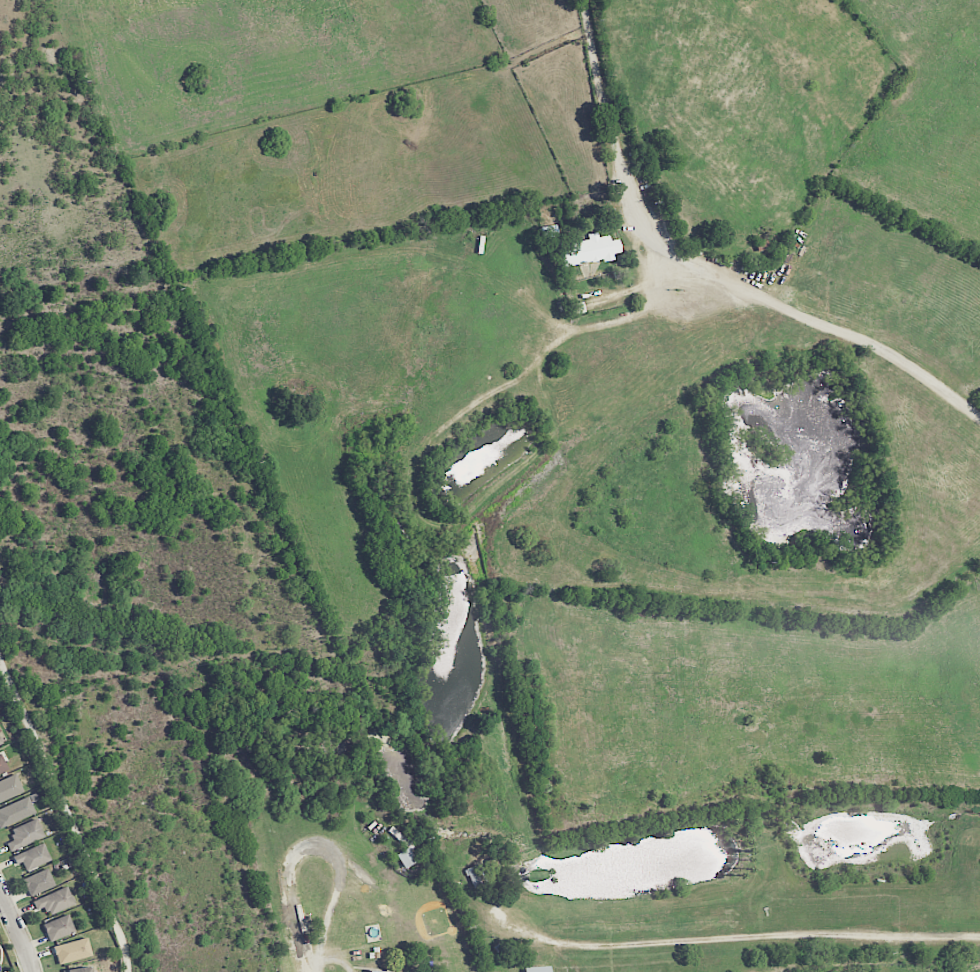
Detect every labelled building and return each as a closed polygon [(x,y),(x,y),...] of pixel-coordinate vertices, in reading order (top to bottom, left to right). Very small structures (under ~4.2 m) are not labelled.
[(571,243),(573,250),(560,252),(563,268),(613,259),(612,254),(620,253),(618,239),(609,241),(609,235),(598,237),(597,232),(587,234),(588,240),(571,243)] [(23,792),(16,774),(0,781),(0,802),(23,792)] [(28,796),(0,809),(0,828),(35,813),(28,796)] [(14,840),(6,843),(9,852),(44,837),(36,819),(10,830),(14,840)] [(24,870),(50,862),(44,845),(12,855),(15,866),(22,863),(24,870)] [(416,862),(407,848),(396,855),(404,869),(416,862)] [(471,888),(486,883),(481,864),(465,869),(471,888)] [(29,896),(54,886),(47,869),(22,879),(29,896)] [(74,904),(66,886),(32,901),(36,912),(45,908),(48,916),(74,904)] [(49,942),(75,932),(68,915),(42,924),(49,942)] [(57,965),(91,956),(86,937),(53,946),(57,965)]
